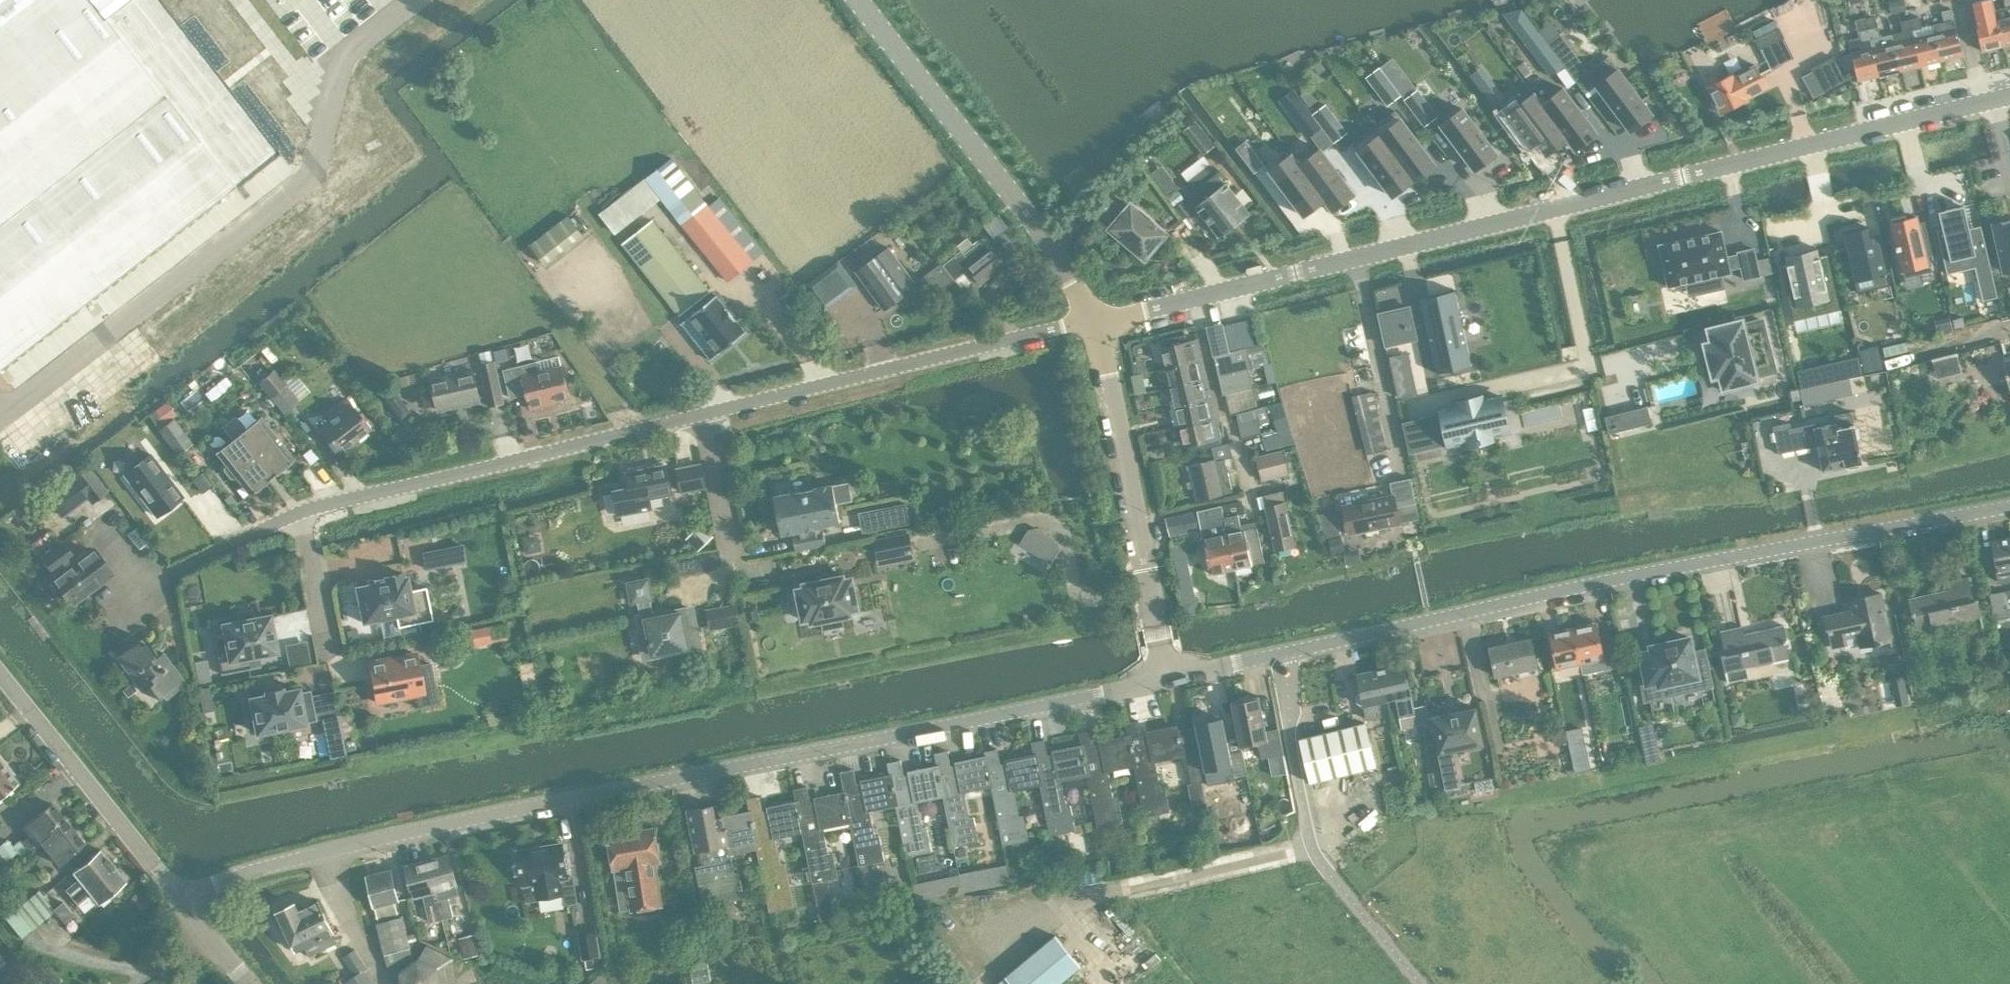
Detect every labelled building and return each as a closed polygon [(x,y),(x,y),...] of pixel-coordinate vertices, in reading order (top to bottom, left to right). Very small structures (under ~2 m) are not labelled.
[(277,152),(159,0),(0,0),(0,367),(277,152)] [(1854,1),(1858,19),(1874,15),(1871,0),(1857,0),(1854,1)] [(1995,9),(1992,0),(1986,0),(1971,4),(1982,50),(2003,45),(1995,9)] [(2009,44),(2009,0),(2003,0),(2005,6),(1995,9),(2003,45),(2009,44)] [(1943,21),(1932,24),(1941,60),(1963,55),(1951,8),(1941,11),(1943,21)] [(1522,9),(1503,14),(1550,76),(1564,65),(1547,42),(1538,30),(1522,9)] [(1921,65),(1941,60),(1932,24),(1922,26),(1920,16),(1909,19),(1921,65)] [(1900,70),(1921,65),(1909,19),(1900,21),(1902,31),(1891,34),(1900,70)] [(1879,75),(1900,70),(1891,34),(1880,37),(1878,26),(1868,29),(1879,75)] [(1848,40),(1849,43),(1858,80),(1879,75),(1868,29),(1858,31),(1859,37),(1848,40)] [(1761,48),(1772,70),(1784,64),(1773,43),(1761,48)] [(1580,77),(1576,80),(1585,93),(1596,85),(1630,130),(1653,113),(1619,68),(1618,69),(1608,56),(1593,68),(1580,77)] [(1816,95),(1846,78),(1834,56),(1804,73),(1816,95)] [(1719,109),(1721,113),(1747,100),(1746,98),(1767,87),(1756,64),(1735,75),(1734,73),(1719,80),(1715,73),(1704,79),(1708,86),(1707,86),(1714,99),(1712,102),(1715,108),(1719,109)] [(1379,67),(1366,77),(1387,105),(1400,95),(1379,67)] [(1482,68),(1472,75),(1493,103),(1503,96),(1482,68)] [(1542,103),(1568,138),(1567,138),(1575,149),(1597,132),(1563,87),(1542,103)] [(1418,89),(1405,99),(1424,125),(1437,115),(1418,89)] [(1534,92),(1512,109),(1546,154),(1567,138),(1568,138),(1542,103),(1534,92)] [(1326,104),(1313,114),(1334,142),(1347,132),(1326,104)] [(1463,108),(1440,125),(1474,170),(1497,153),(1463,108)] [(1395,110),(1374,126),(1414,179),(1435,163),(1395,110)] [(1195,120),(1184,129),(1204,154),(1215,145),(1195,120)] [(1374,126),(1352,142),(1392,196),(1414,179),(1374,126)] [(1300,164),(1299,164),(1325,199),(1324,199),(1332,210),(1355,193),(1321,148),(1300,164)] [(1292,153),(1270,170),(1304,215),(1324,199),(1325,199),(1299,164),(1300,164),(1292,153)] [(680,222),(706,203),(672,158),(646,178),(680,222)] [(1158,175),(1170,189),(1178,182),(1166,168),(1158,175)] [(1219,235),(1249,212),(1226,182),(1225,183),(1217,173),(1194,191),(1202,201),(1196,205),(1219,235)] [(661,198),(645,178),(599,213),(615,233),(661,198)] [(1096,221),(1102,216),(1113,225),(1110,228),(1121,237),(1122,235),(1136,247),(1134,250),(1133,253),(1134,256),(1137,259),(1140,259),(1144,258),(1165,233),(1130,204),(1125,210),(1109,196),(1089,212),(1096,221)] [(753,260),(763,252),(764,251),(719,197),(709,205),(683,226),(728,282),(754,260),(753,260)] [(1185,199),(1174,207),(1183,220),(1194,212),(1185,199)] [(1943,229),(1937,230),(1947,273),(1975,267),(1983,299),(1997,296),(1983,237),(1971,240),(1963,206),(1939,211),(1943,229)] [(545,261),(588,237),(574,213),(532,236),(545,261)] [(1906,215),(1891,218),(1905,276),(1933,270),(1929,254),(1931,253),(1924,222),(1918,223),(1916,217),(1907,219),(1906,215)] [(679,314),(709,290),(653,221),(624,244),(679,314)] [(1993,225),(2004,271),(2009,270),(2009,221),(1993,225)] [(1868,226),(1844,232),(1858,291),(1889,283),(1877,234),(1870,236),(1868,226)] [(1721,231),(1659,244),(1668,286),(1704,278),(1707,292),(1725,288),(1722,274),(1730,272),(1729,269),(1741,266),(1744,279),(1760,276),(1754,247),(1737,251),(1738,253),(1726,256),(1721,231)] [(980,283),(1005,263),(992,246),(989,248),(982,239),(964,254),(961,251),(943,265),(954,280),(969,268),(980,283)] [(906,288),(915,282),(889,247),(881,253),(880,252),(856,270),(884,309),(909,291),(906,288)] [(1786,263),(1781,264),(1793,319),(1840,308),(1827,254),(1819,256),(1817,249),(1784,256),(1786,263)] [(839,261),(806,284),(825,310),(858,285),(839,261)] [(943,288),(953,280),(940,264),(930,272),(943,288)] [(1403,278),(1374,286),(1380,309),(1409,301),(1403,278)] [(716,294),(690,315),(720,352),(746,331),(735,318),(736,318),(727,307),(716,294)] [(1457,294),(1421,302),(1436,369),(1472,361),(1457,294)] [(1409,307),(1378,313),(1385,345),(1416,338),(1409,307)] [(1963,316),(1952,319),(1952,320),(1954,328),(1965,326),(1963,316)] [(1708,327),(1703,328),(1707,342),(1704,343),(1707,355),(1710,354),(1712,365),(1710,366),(1713,378),(1716,377),(1719,390),(1723,389),(1758,381),(1757,377),(1752,358),(1772,352),(1764,318),(1743,323),(1742,318),(1708,327)] [(1952,320),(1941,322),(1943,332),(1955,330),(1954,328),(1952,320)] [(1215,355),(1230,352),(1224,329),(1209,332),(1209,333),(1215,355)] [(1162,347),(1166,367),(1202,359),(1198,339),(1187,341),(1185,333),(1164,338),(1166,346),(1162,347)] [(1906,341),(1883,346),(1885,356),(1908,351),(1906,341)] [(1878,345),(1859,349),(1864,373),(1883,369),(1878,345)] [(1230,352),(1215,355),(1220,374),(1233,372),(1251,368),(1246,349),(1230,353),(1230,352)] [(1931,360),(1936,377),(1959,370),(1954,353),(1931,360)] [(2001,358),(2009,396),(2009,356),(2001,358)] [(1166,367),(1171,385),(1206,377),(1202,359),(1166,367)] [(527,393),(531,409),(547,405),(546,403),(557,400),(559,403),(565,402),(566,398),(569,397),(561,365),(540,371),(537,360),(503,369),(510,397),(527,393)] [(494,361),(482,364),(490,405),(503,402),(494,361)] [(257,381),(271,398),(286,385),(273,368),(257,381)] [(473,370),(432,379),(438,409),(480,400),(473,370)] [(1876,372),(1874,373),(1876,384),(1879,386),(1888,384),(1888,381),(1889,381),(1887,370),(1875,372),(1876,372)] [(1224,393),(1242,390),(1237,371),(1233,372),(1220,374),(1224,393)] [(225,376),(204,393),(211,401),(232,385),(225,376)] [(1171,385),(1175,403),(1211,396),(1206,377),(1171,385)] [(286,385),(271,398),(283,412),(298,400),(286,385)] [(1252,387),(1242,390),(1224,393),(1225,394),(1227,393),(1232,413),(1238,411),(1238,412),(1252,409),(1257,407),(1259,407),(1254,388),(1253,388),(1252,387)] [(1352,396),(1366,454),(1387,449),(1372,391),(1352,396)] [(1175,403),(1180,425),(1216,417),(1211,396),(1175,403)] [(1455,406),(1439,409),(1448,448),(1464,445),(1464,446),(1491,440),(1490,439),(1506,435),(1498,397),(1482,400),(1482,399),(1455,404),(1455,406)] [(340,452),(370,428),(346,398),(325,414),(329,420),(320,427),(340,452)] [(1287,400),(1270,403),(1275,431),(1264,433),(1267,447),(1296,441),(1287,400)] [(1238,412),(1244,437),(1263,432),(1257,407),(1252,409),(1238,412)] [(1646,407),(1607,417),(1610,431),(1650,421),(1646,407)] [(1861,463),(1857,441),(1860,437),(1858,427),(1853,425),(1851,412),(1834,416),(1835,424),(1814,428),(1814,425),(1790,430),(1789,424),(1773,428),(1779,453),(1817,446),(1822,471),(1845,467),(1849,470),(1858,467),(1861,463)] [(227,421),(271,476),(293,458),(282,444),(283,436),(276,427),(268,426),(260,415),(244,428),(234,416),(227,421)] [(1216,417),(1180,425),(1185,446),(1220,437),(1216,417)] [(1439,417),(1404,425),(1409,449),(1444,441),(1439,417)] [(171,418),(157,429),(175,452),(190,441),(171,418)] [(271,476),(227,421),(221,426),(231,439),(215,451),(224,462),(223,469),(229,477),(237,478),(249,493),(271,476)] [(1229,441),(1211,445),(1214,458),(1188,464),(1197,500),(1233,491),(1225,458),(1232,456),(1229,441)] [(1289,474),(1283,449),(1258,455),(1263,479),(1289,474)] [(148,456),(123,475),(155,516),(180,497),(148,456)] [(649,498),(672,494),(666,464),(626,472),(629,487),(614,490),(618,514),(651,507),(649,498)] [(682,492),(705,487),(701,464),(677,468),(682,492)] [(46,497),(61,518),(87,498),(91,504),(109,490),(88,465),(71,478),(46,497)] [(1392,493),(1384,495),(1342,504),(1349,533),(1419,519),(1410,477),(1389,481),(1392,493)] [(794,491),(774,495),(782,534),(794,532),(795,534),(793,534),(796,550),(826,544),(823,528),(821,529),(821,527),(823,526),(822,525),(840,521),(833,484),(814,487),(814,489),(795,493),(794,491)] [(1275,549),(1295,545),(1282,490),(1263,494),(1275,549)] [(1243,501),(1222,505),(1224,516),(1238,514),(1245,512),(1243,501)] [(868,511),(872,530),(910,523),(906,503),(868,511)] [(1235,568),(1228,533),(1224,516),(1222,505),(1166,516),(1169,532),(1172,545),(1203,538),(1210,573),(1235,568)] [(1336,509),(1319,514),(1325,536),(1340,533),(1336,509)] [(1240,524),(1238,514),(1224,516),(1228,533),(1235,568),(1264,562),(1255,521),(1240,524)] [(691,532),(699,546),(711,539),(703,525),(691,532)] [(1029,529),(1020,543),(1051,562),(1060,550),(1058,541),(1038,528),(1029,529)] [(908,533),(877,539),(881,559),(912,553),(908,533)] [(2009,536),(1989,540),(1995,572),(1997,572),(2000,584),(2009,582),(2009,578),(2008,570),(2009,569),(2009,537),(2009,536)] [(90,550),(77,560),(62,539),(39,556),(55,577),(54,578),(73,603),(110,575),(90,550)] [(422,552),(425,569),(448,565),(444,547),(422,552)] [(384,580),(355,586),(362,622),(411,612),(413,623),(432,619),(426,586),(409,590),(407,575),(403,576),(402,573),(384,577),(384,580)] [(798,612),(802,612),(803,620),(811,618),(812,622),(851,614),(851,610),(859,609),(852,577),(844,579),(844,575),(804,583),(805,587),(797,589),(799,597),(795,598),(798,612)] [(1962,631),(1981,626),(1979,616),(1981,615),(1977,599),(1974,600),(1968,576),(1946,582),(1947,589),(1909,599),(1916,631),(1959,620),(1962,631)] [(653,654),(689,647),(681,611),(656,616),(654,610),(653,610),(650,598),(652,598),(648,578),(628,582),(632,602),(637,601),(640,613),(635,614),(639,633),(648,631),(653,654)] [(1860,646),(1891,639),(1880,592),(1867,595),(1867,596),(1849,600),(1852,610),(1824,615),(1831,647),(1846,644),(1845,637),(1857,635),(1860,646)] [(2005,607),(2003,592),(1989,594),(1991,612),(2005,610),(2005,607)] [(705,608),(709,630),(741,623),(737,601),(705,608)] [(267,615),(268,615),(224,624),(222,624),(223,626),(229,659),(219,661),(221,674),(249,668),(247,657),(249,656),(257,654),(257,655),(259,654),(274,651),(276,651),(276,649),(275,649),(269,616),(270,616),(269,615),(267,615)] [(1609,632),(1599,634),(1597,622),(1571,628),(1579,661),(1578,661),(1581,673),(1616,665),(1609,632)] [(1746,666),(1790,657),(1783,625),(1744,633),(1742,626),(1720,631),(1725,654),(1721,655),(1727,682),(1748,677),(1746,666)] [(470,646),(493,643),(490,626),(467,630),(470,646)] [(1579,661),(1571,628),(1549,633),(1556,666),(1578,661),(1579,661)] [(141,637),(116,656),(138,686),(146,680),(162,701),(186,682),(163,651),(155,657),(141,637)] [(1495,675),(1537,666),(1531,637),(1489,645),(1495,675)] [(1672,682),(1698,676),(1689,637),(1638,648),(1649,699),(1675,693),(1672,682)] [(376,702),(423,693),(421,681),(433,679),(430,663),(418,665),(416,653),(369,662),(376,702)] [(207,659),(195,662),(199,684),(211,682),(207,659)] [(1381,668),(1388,699),(1393,698),(1400,728),(1431,722),(1427,703),(1414,706),(1404,663),(1381,668)] [(1388,699),(1381,668),(1357,673),(1361,691),(1358,692),(1355,696),(1356,701),(1360,705),(1361,705),(1364,719),(1377,716),(1374,702),(1388,699)] [(1907,676),(1899,677),(1901,700),(1909,700),(1907,676)] [(266,691),(266,695),(252,698),(252,697),(250,698),(250,699),(251,699),(257,730),(256,730),(257,732),(258,732),(258,731),(303,723),(305,723),(304,722),(316,720),(310,691),(298,693),(298,690),(298,689),(296,689),(282,692),(281,688),(266,691)] [(1278,727),(1266,729),(1259,695),(1232,701),(1241,746),(1257,742),(1263,757),(1283,753),(1278,727)] [(1431,717),(1432,717),(1445,786),(1458,784),(1451,749),(1482,742),(1475,708),(1475,707),(1474,707),(1460,710),(1446,712),(1446,713),(1432,716),(1432,715),(1431,715),(1431,717)] [(1205,769),(1221,766),(1228,780),(1247,776),(1242,749),(1229,751),(1223,718),(1196,723),(1205,769)] [(1128,735),(1134,763),(1144,815),(1170,810),(1165,785),(1160,786),(1155,759),(1184,754),(1190,782),(1201,780),(1190,726),(1179,728),(1178,725),(1146,731),(1147,735),(1142,736),(1139,719),(1125,722),(1128,735)] [(1647,761),(1660,760),(1656,721),(1643,722),(1647,761)] [(1299,739),(1307,769),(1310,782),(1375,765),(1365,723),(1299,739)] [(1081,745),(1087,773),(1097,825),(1123,820),(1118,795),(1113,796),(1108,769),(1134,763),(1128,735),(1099,741),(1100,745),(1095,745),(1092,729),(1078,731),(1081,745)] [(1596,734),(1573,739),(1577,759),(1600,754),(1596,734)] [(1033,755),(1040,782),(1050,835),(1076,830),(1071,804),(1066,805),(1061,778),(1087,773),(1081,745),(1052,751),(1052,754),(1048,755),(1045,738),(1031,741),(1033,755)] [(985,756),(991,784),(1003,844),(1028,839),(1023,814),(1019,815),(1014,788),(1040,782),(1033,755),(1007,760),(1007,764),(1001,765),(998,748),(984,750),(985,756)] [(991,784),(985,756),(955,762),(956,766),(951,767),(948,749),(934,752),(937,765),(943,794),(953,846),(978,840),(973,815),(969,816),(963,789),(991,784)] [(890,775),(896,803),(906,855),(931,850),(926,825),(922,826),(917,799),(943,794),(937,765),(908,771),(908,775),(904,776),(900,759),(887,762),(890,775)] [(17,782),(0,760),(0,795),(17,782)] [(845,792),(850,820),(859,865),(885,860),(880,834),(875,835),(870,808),(896,803),(890,775),(861,781),(862,785),(857,786),(853,768),(840,771),(845,792)] [(796,802),(802,830),(812,882),(838,877),(833,852),(828,853),(823,825),(850,820),(845,792),(814,798),(815,802),(810,803),(807,786),(793,788),(796,802)] [(749,811),(756,849),(765,891),(767,891),(771,919),(774,918),(776,928),(781,927),(780,917),(783,917),(778,889),(791,886),(786,861),(781,862),(776,835),(802,830),(796,802),(767,808),(768,811),(764,812),(760,795),(746,798),(749,811)] [(52,803),(23,827),(30,835),(23,841),(30,850),(40,841),(66,820),(52,803)] [(731,854),(756,849),(749,811),(716,819),(713,805),(688,810),(688,809),(687,809),(694,851),(700,850),(703,863),(695,865),(703,906),(720,903),(719,900),(743,895),(739,871),(734,872),(731,854)] [(1378,817),(1357,835),(1366,845),(1387,828),(1378,817)] [(66,820),(40,841),(59,865),(86,843),(66,820)] [(609,835),(612,853),(620,910),(630,908),(630,911),(660,906),(658,888),(651,846),(655,846),(653,828),(609,835)] [(7,840),(0,845),(0,869),(6,864),(4,861),(17,852),(7,840)] [(562,843),(517,850),(523,884),(535,882),(537,898),(563,894),(560,878),(568,877),(562,843)] [(126,880),(100,849),(72,872),(77,878),(90,893),(89,894),(97,903),(109,894),(126,880)] [(427,859),(441,918),(453,915),(447,888),(457,886),(449,853),(427,859)] [(441,918),(427,859),(405,865),(413,897),(423,895),(430,921),(441,918)] [(374,907),(378,922),(398,916),(395,902),(399,901),(391,868),(367,874),(374,907)] [(917,902),(963,893),(959,874),(913,883),(917,902)] [(40,891),(22,905),(38,924),(55,911),(63,921),(73,914),(63,901),(53,908),(51,905),(73,886),(83,899),(89,894),(90,893),(77,878),(71,883),(66,877),(43,895),(40,891)] [(318,942),(322,950),(338,942),(334,934),(334,933),(318,900),(299,910),(297,911),(315,943),(318,942)] [(297,911),(299,910),(296,903),(277,912),(297,952),(306,948),(310,956),(322,950),(318,942),(315,943),(297,911)] [(0,923),(0,927),(14,944),(38,924),(22,905),(0,923)] [(377,922),(384,952),(410,945),(407,934),(402,915),(398,916),(378,922),(377,922)] [(54,927),(61,935),(69,930),(62,921),(54,927)] [(407,934),(410,945),(412,952),(422,949),(417,931),(407,934)] [(579,934),(583,957),(599,954),(595,931),(579,934)] [(480,953),(476,938),(474,933),(460,936),(461,942),(465,957),(480,953)] [(1070,973),(1080,965),(1055,934),(1005,976),(1012,983),(1057,983),(1070,973)] [(417,959),(401,972),(402,983),(447,983),(455,978),(452,958),(426,944),(417,959)] [(410,945),(384,952),(388,967),(414,961),(412,952),(410,945)] [(342,956),(355,975),(364,970),(368,967),(355,948),(342,956)] [(14,974),(1,955),(0,955),(0,983),(14,974)] [(348,983),(373,983),(364,970),(355,975),(346,981),(348,983)] [(603,971),(587,983),(610,983),(603,971)]
